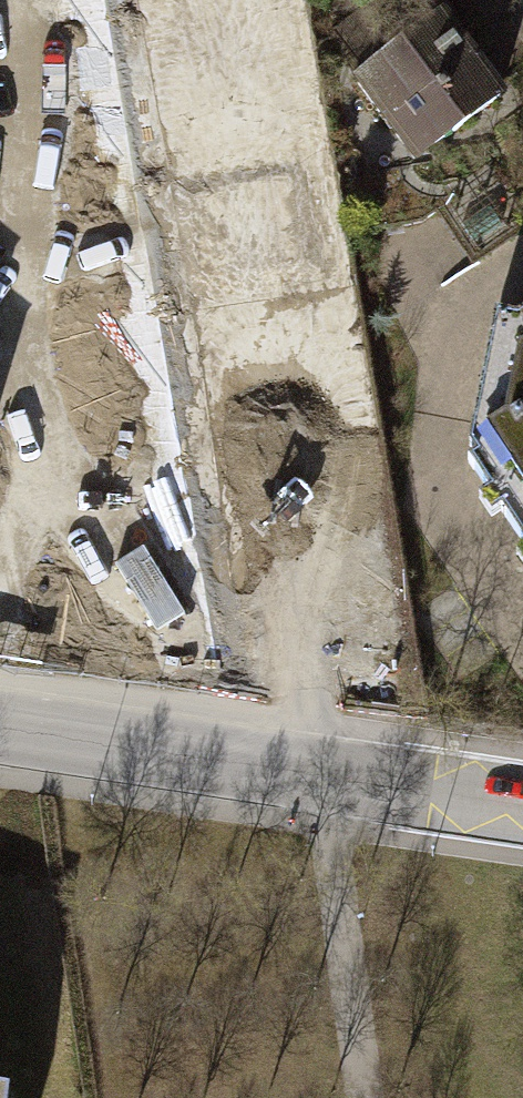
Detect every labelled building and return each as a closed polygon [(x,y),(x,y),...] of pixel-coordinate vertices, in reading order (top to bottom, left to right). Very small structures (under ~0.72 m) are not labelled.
[(346,95),(407,178),(490,117),(429,34),(346,95)] [(521,321),(502,317),(476,453),(522,526),(522,320),(521,321)] [(0,1060),(0,1097),(4,1097),(9,1061),(0,1060)]
